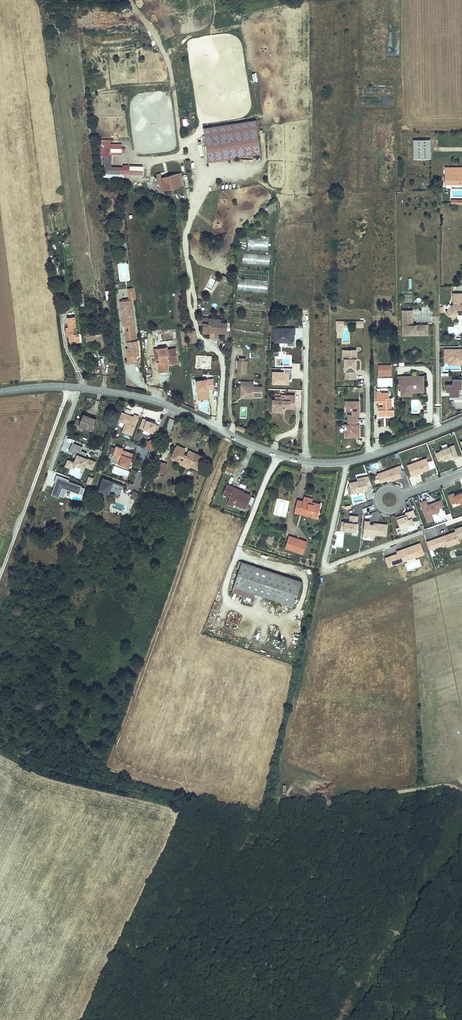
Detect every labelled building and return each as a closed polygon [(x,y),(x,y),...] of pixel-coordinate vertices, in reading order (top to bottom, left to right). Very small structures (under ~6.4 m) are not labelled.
[(392,95),(392,87),(362,86),(362,94),(392,95)] [(209,162),(261,154),(257,121),(204,128),(209,162)] [(429,158),(428,139),(411,139),(411,158),(429,158)] [(101,156),(105,156),(105,148),(109,149),(109,153),(111,152),(111,148),(121,149),(121,145),(109,145),(109,140),(102,140),(102,145),(101,156)] [(109,173),(120,174),(120,170),(109,169),(109,153),(109,149),(105,148),(105,156),(104,177),(108,177),(109,173)] [(124,170),(124,174),(143,174),(143,167),(124,166),(124,170)] [(445,168),(445,185),(461,184),(461,168),(445,168)] [(162,178),(159,179),(160,184),(162,191),(185,186),(181,173),(162,178)] [(265,206),(269,213),(278,208),(275,201),(265,206)] [(248,249),(268,251),(269,246),(270,246),(271,239),(248,237),(248,249)] [(242,264),(270,265),(270,254),(243,253),(242,264)] [(239,267),(238,291),(268,293),(269,269),(239,267)] [(129,300),(136,299),(134,287),(127,288),(129,300)] [(453,295),(453,307),(446,314),(453,320),(458,316),(461,316),(461,307),(458,307),(459,304),(461,304),(461,295),(453,295)] [(133,301),(121,302),(124,326),(127,326),(132,325),(133,331),(131,332),(131,336),(129,336),(130,347),(131,349),(132,355),(138,354),(141,354),(139,341),(138,341),(133,301)] [(413,327),(413,312),(403,312),(403,332),(408,332),(408,335),(416,335),(416,337),(428,336),(428,327),(418,327),(418,328),(416,328),(416,327),(413,327)] [(75,317),(68,318),(69,329),(71,329),(72,336),(73,342),(81,341),(80,332),(77,333),(75,317)] [(212,330),(211,336),(215,337),(216,332),(227,333),(228,323),(221,323),(221,319),(211,319),(210,324),(205,323),(204,330),(210,330),(210,329),(212,329),(212,330)] [(344,326),(344,321),(336,321),(336,331),(341,331),(341,327),(344,326)] [(296,328),(274,328),(274,343),(286,343),(286,346),(294,346),(294,341),(293,341),(293,334),(296,334),(296,328)] [(188,332),(190,343),(197,342),(196,331),(188,332)] [(132,355),(131,349),(130,347),(127,348),(129,362),(138,361),(138,354),(132,355)] [(167,347),(159,348),(160,360),(158,361),(159,370),(167,370),(167,360),(169,360),(170,362),(173,361),(178,361),(177,352),(173,352),(172,351),(168,351),(167,348),(167,347)] [(357,369),(357,362),(356,362),(356,360),(357,360),(357,351),(347,351),(347,359),(345,359),(345,360),(345,369),(346,369),(346,379),(355,379),(355,369),(357,369)] [(445,351),(445,364),(449,364),(449,366),(461,366),(461,351),(445,351)] [(238,364),(237,377),(244,378),(244,373),(246,374),(246,365),(245,365),(245,362),(239,362),(239,364),(238,364)] [(391,377),(391,367),(378,367),(378,377),(391,377)] [(284,375),(273,374),(273,386),(288,386),(288,384),(293,380),(293,370),(284,370),(284,375)] [(422,390),(422,378),(417,378),(417,382),(413,382),(413,378),(397,378),(397,388),(400,388),(400,399),(411,399),(411,393),(411,389),(413,389),(414,390),(422,390)] [(213,380),(197,382),(199,401),(209,400),(208,390),(214,390),(213,380)] [(446,387),(446,393),(450,393),(450,401),(461,401),(461,381),(453,381),(453,387),(446,387)] [(241,390),(245,390),(244,399),(252,400),(252,401),(261,401),(262,390),(253,390),(253,386),(241,385),(241,390)] [(245,390),(241,390),(240,401),(252,402),(252,401),(252,400),(244,399),(245,390)] [(378,408),(378,415),(385,415),(385,419),(393,419),(393,410),(391,410),(391,399),(389,399),(389,395),(381,395),(380,393),(375,393),(375,405),(383,405),(383,408),(378,408)] [(286,410),(295,410),(295,398),(282,398),(282,399),(282,403),(276,403),(272,403),(272,412),(277,412),(277,415),(283,415),(283,413),(283,410),(286,410)] [(357,420),(357,415),(355,415),(355,413),(359,413),(359,402),(345,402),(345,407),(347,408),(348,408),(348,415),(348,420),(348,432),(347,432),(345,433),(345,438),(359,438),(359,427),(355,427),(355,425),(357,425),(357,420)] [(123,411),(119,420),(126,422),(123,430),(133,433),(139,414),(135,413),(134,415),(123,411)] [(144,416),(140,425),(157,431),(160,424),(156,423),(157,421),(144,416)] [(93,423),(82,419),(81,420),(76,419),(74,427),(82,430),(83,426),(91,428),(93,423)] [(148,440),(146,446),(152,448),(157,436),(148,440)] [(83,446),(73,442),(70,449),(77,452),(73,462),(84,466),(85,464),(93,467),(96,460),(86,456),(88,452),(81,450),(83,446)] [(124,446),(116,443),(112,456),(121,458),(120,462),(129,465),(134,451),(124,448),(124,446)] [(453,443),(435,449),(438,457),(451,452),(453,455),(457,454),(453,443)] [(183,450),(176,447),(172,456),(180,459),(190,463),(200,467),(202,462),(203,462),(205,459),(203,458),(204,455),(189,449),(188,453),(185,452),(185,453),(182,453),(183,450)] [(165,461),(156,457),(152,469),(158,471),(159,468),(163,469),(165,461)] [(426,457),(406,464),(410,474),(430,467),(426,457)] [(163,469),(159,468),(158,471),(163,473),(168,462),(165,461),(163,469)] [(399,464),(375,472),(378,481),(388,477),(389,479),(400,475),(398,470),(401,469),(399,464)] [(69,478),(57,474),(55,480),(56,481),(52,493),(60,496),(60,494),(64,496),(67,488),(83,494),(85,486),(69,480),(69,478)] [(347,481),(345,489),(346,492),(366,488),(365,484),(369,483),(366,474),(355,477),(356,479),(347,481)] [(103,478),(98,490),(110,495),(112,489),(121,493),(124,486),(103,478)] [(237,501),(248,505),(252,493),(234,486),(234,485),(228,483),(224,493),(229,495),(228,501),(234,504),(234,503),(236,499),(238,499),(237,501)] [(424,498),(419,500),(427,520),(432,518),(430,512),(439,509),(438,506),(442,504),(440,498),(426,503),(424,498)] [(236,499),(234,503),(247,507),(248,505),(237,501),(238,499),(236,499)] [(299,500),(297,510),(314,513),(314,514),(314,516),(320,517),(323,504),(305,500),(305,502),(299,500)] [(399,524),(395,526),(396,530),(401,528),(400,525),(412,521),(410,515),(414,513),(412,508),(404,510),(405,511),(395,515),(399,524)] [(348,515),(348,521),(339,520),(338,528),(351,530),(350,534),(355,534),(357,522),(355,522),(356,515),(348,515)] [(367,520),(363,520),(362,539),(373,540),(373,533),(384,534),(385,523),(372,522),(372,524),(367,523),(367,520)] [(434,539),(437,547),(447,543),(448,546),(460,541),(459,537),(461,536),(461,526),(455,528),(456,531),(434,539)] [(308,541),(290,534),(286,547),(304,553),(308,541)] [(400,551),(388,556),(391,565),(427,552),(423,541),(399,549),(400,551)] [(303,580),(239,559),(237,566),(240,567),(233,589),(254,595),(255,591),(295,603),(303,580)]
